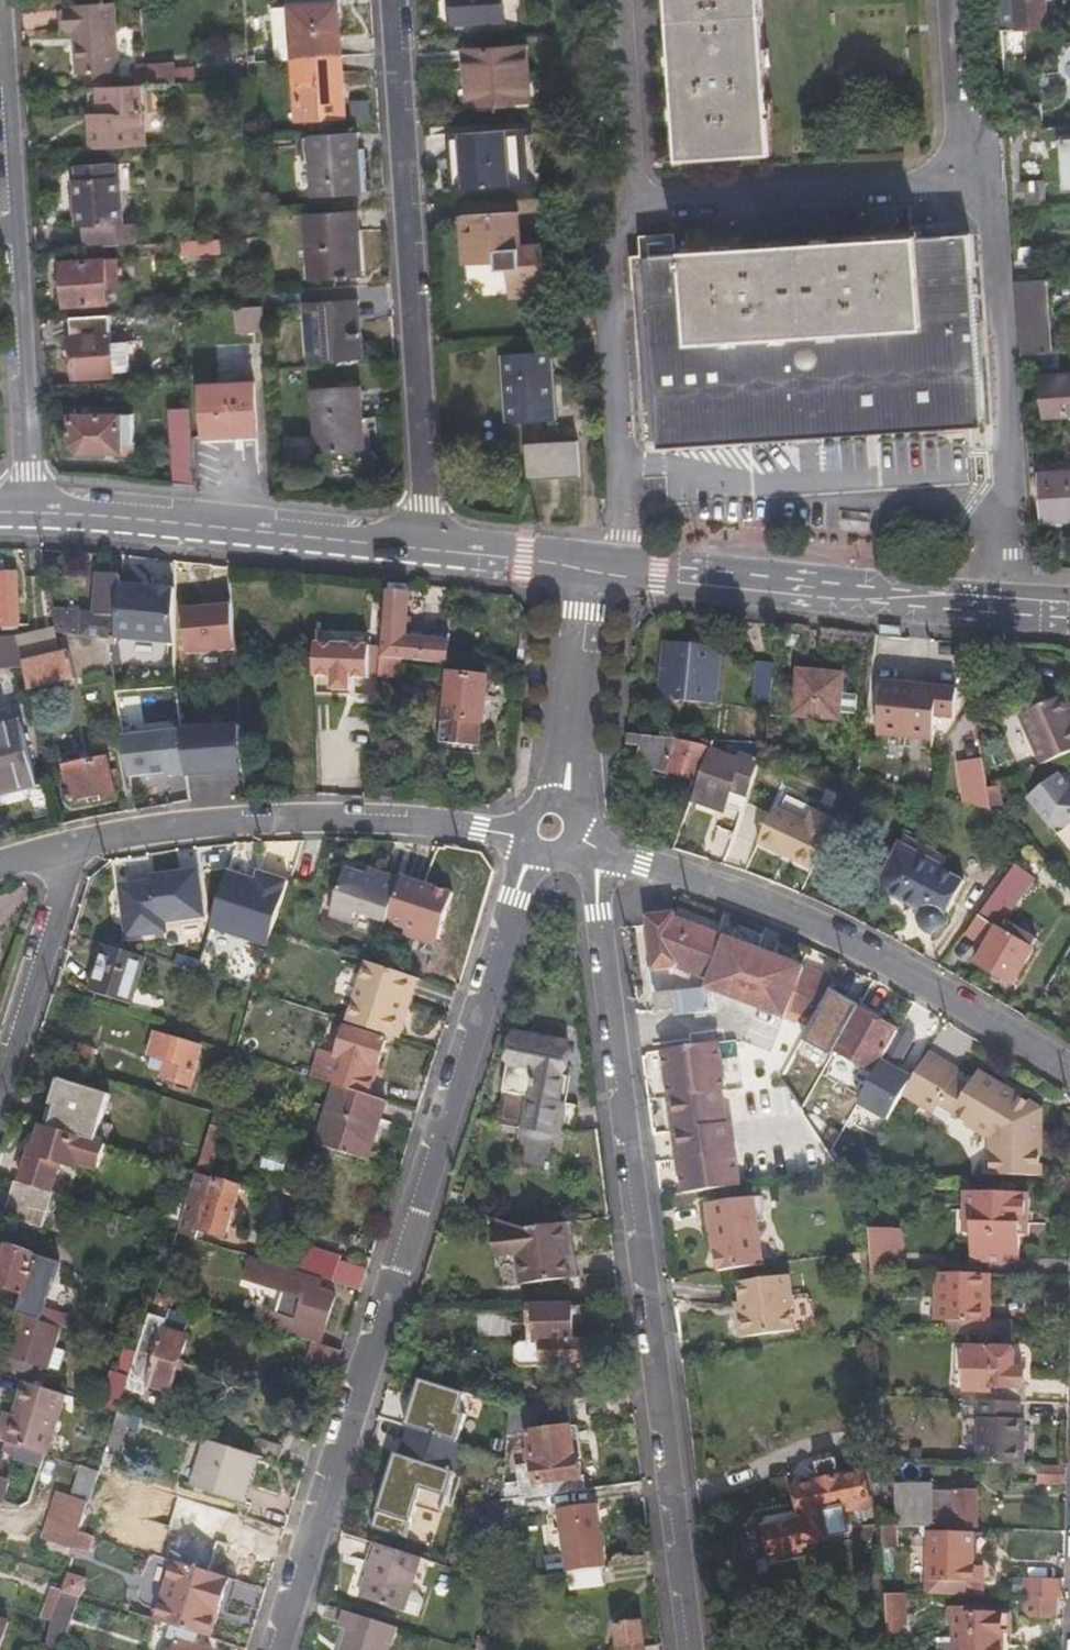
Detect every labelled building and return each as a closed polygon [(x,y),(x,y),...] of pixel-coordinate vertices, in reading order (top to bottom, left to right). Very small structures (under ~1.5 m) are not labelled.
[(460,25),(510,22),(508,0),(458,0),(460,25)] [(679,172),(766,167),(758,0),(669,0),(671,39),(679,172)] [(1006,24),(994,25),(996,59),(1016,57),(1021,57),(1019,26),(1035,25),(1034,0),(1005,0),(1006,24)] [(72,34),(76,76),(115,74),(111,4),(70,7),(71,11),(63,12),(66,35),(72,34)] [(293,64),(341,61),(336,9),(272,14),(275,65),(293,64)] [(469,53),(473,108),(533,104),(529,48),(469,53)] [(344,126),(341,61),(293,64),(298,129),(344,126)] [(147,87),(193,84),(192,73),(177,74),(176,65),(136,68),(137,87),(147,87)] [(137,87),(98,90),(99,115),(99,125),(88,126),(89,153),(143,149),(141,115),(147,114),(147,87),(137,87)] [(99,125),(99,115),(88,115),(88,126),(99,125)] [(459,171),(461,190),(530,185),(526,131),(463,136),(466,170),(459,171)] [(366,199),(360,135),(311,139),(316,202),(366,199)] [(1065,188),(1069,187),(1069,141),(1061,142),(1065,188)] [(79,228),(85,228),(121,226),(118,178),(115,179),(114,165),(81,167),(81,184),(77,184),(79,228)] [(1005,200),(1006,219),(1017,219),(1016,210),(1036,209),(1036,199),(1005,200)] [(465,219),(466,245),(477,246),(478,265),(501,264),(502,273),(514,273),(516,301),(552,298),(549,247),(529,247),(525,215),(465,219)] [(307,222),(312,284),(364,281),(359,218),(307,222)] [(85,228),(86,251),(137,248),(136,226),(121,226),(85,228)] [(246,258),(245,242),(233,243),(233,259),(246,258)] [(217,244),(176,247),(176,262),(218,259),(217,244)] [(477,246),(466,245),(468,267),(478,265),(477,246)] [(1007,247),(1009,274),(1031,273),(1030,246),(1007,247)] [(673,269),(631,272),(644,466),(972,445),(959,251),(914,254),(673,269)] [(57,265),(60,307),(100,304),(97,262),(57,265)] [(1009,274),(1014,347),(1042,347),(1036,272),(1031,273),(1009,274)] [(364,291),(301,295),(303,311),(308,310),(313,365),(369,363),(367,336),(358,336),(358,306),(366,305),(364,291)] [(262,341),(260,309),(235,310),(236,342),(262,341)] [(107,317),(72,319),(75,386),(110,384),(107,317)] [(117,340),(118,369),(131,369),(130,340),(117,340)] [(1014,347),(1015,363),(1048,361),(1048,347),(1042,347),(1014,347)] [(1036,410),(1069,409),(1069,367),(1034,369),(1036,410)] [(504,378),(508,446),(553,443),(549,375),(504,378)] [(254,381),(202,383),(204,435),(256,433),(254,381)] [(369,453),(367,420),(364,390),(318,392),(322,455),(369,453)] [(177,486),(197,485),(196,410),(176,410),(177,486)] [(143,452),(144,417),(73,415),(73,442),(84,458),(131,460),(143,452)] [(383,420),(367,420),(369,453),(378,453),(377,430),(383,429),(383,420)] [(527,502),(579,499),(577,463),(526,466),(527,502)] [(1035,520),(1069,518),(1069,467),(1031,469),(1035,520)] [(879,553),(878,562),(900,564),(901,555),(879,553)] [(122,593),(125,577),(102,576),(98,612),(53,608),(56,637),(99,642),(106,644),(110,644),(122,593)] [(0,597),(0,631),(25,629),(22,579),(7,580),(7,592),(1,592),(0,597)] [(412,642),(419,588),(390,585),(384,649),(383,664),(400,664),(400,651),(392,650),(393,640),(412,642)] [(154,595),(122,593),(110,644),(174,649),(175,595),(154,593),(154,595)] [(203,613),(181,615),(185,659),(234,655),(230,604),(202,607),(203,613)] [(883,624),(882,633),(904,635),(905,626),(883,624)] [(427,666),(442,667),(444,638),(430,636),(427,666)] [(37,696),(111,674),(106,644),(99,642),(73,649),(74,655),(31,667),(32,670),(37,696)] [(668,642),(662,699),(717,704),(722,646),(668,642)] [(381,676),(383,664),(384,649),(314,649),(314,681),(334,680),(333,694),(347,694),(347,681),(380,681),(381,676)] [(28,650),(0,650),(0,673),(32,670),(31,667),(28,650)] [(772,703),(776,665),(760,663),(755,701),(772,703)] [(403,664),(400,664),(383,664),(381,676),(403,677),(403,664)] [(802,671),(798,715),(839,719),(839,713),(857,714),(859,696),(842,694),(843,676),(802,671)] [(486,720),(491,676),(453,672),(448,702),(445,702),(441,740),(478,745),(482,720),(486,720)] [(882,682),(878,726),(934,731),(935,716),(953,718),(956,688),(882,682)] [(1069,721),(1069,713),(1062,694),(1057,697),(1067,722),(1069,721)] [(1069,752),(1069,721),(1067,722),(1057,697),(1018,714),(1039,765),(1069,752)] [(43,785),(29,723),(0,728),(0,794),(43,785)] [(933,740),(934,731),(878,726),(877,735),(933,740)] [(241,727),(181,732),(186,774),(186,775),(244,771),(241,727)] [(181,732),(122,737),(129,774),(168,772),(168,775),(186,774),(181,732)] [(684,743),(627,734),(626,745),(637,747),(634,763),(703,790),(715,757),(706,754),(704,757),(683,751),(684,743)] [(112,768),(108,755),(93,758),(91,752),(67,757),(76,797),(115,789),(112,778),(120,776),(119,767),(112,768)] [(715,757),(703,790),(697,801),(728,812),(729,809),(736,791),(751,797),(763,769),(764,766),(742,757),(739,762),(716,754),(715,757)] [(966,807),(993,815),(984,764),(960,769),(966,807)] [(1055,775),(1029,798),(1050,826),(1063,829),(1069,825),(1069,792),(1055,775)] [(45,794),(43,785),(0,794),(0,805),(45,794)] [(729,809),(745,815),(751,797),(736,791),(729,809)] [(762,841),(815,869),(840,820),(818,809),(807,830),(776,814),(762,841)] [(1000,893),(1019,865),(993,847),(974,875),(1000,893)] [(948,913),(961,886),(943,874),(944,873),(897,848),(880,883),(879,887),(880,892),(884,898),(921,918),(920,923),(920,927),(922,930),(926,935),(931,937),(938,936),(942,934),(946,930),(946,923),(948,913)] [(1033,867),(1023,861),(1019,865),(1000,893),(975,929),(996,942),(989,954),(981,967),(1019,989),(1037,958),(1000,935),(1040,878),(1031,872),(1033,867)] [(201,907),(193,865),(151,870),(152,876),(158,912),(201,907)] [(389,924),(403,881),(369,871),(366,877),(345,870),(334,906),(358,913),(389,924)] [(230,872),(212,927),(271,946),(292,882),(261,872),(259,881),(230,872)] [(152,876),(120,881),(129,938),(161,933),(158,912),(152,876)] [(458,895),(404,877),(403,881),(389,924),(408,930),(442,942),(458,895)] [(358,913),(334,906),(332,911),(356,919),(358,913)] [(787,1010),(812,1020),(836,978),(678,917),(677,910),(652,914),(665,1008),(680,1006),(681,1013),(714,1010),(711,986),(785,1013),(787,1010)] [(975,929),(967,940),(989,954),(996,942),(975,929)] [(440,946),(442,942),(408,930),(406,936),(440,946)] [(138,956),(95,942),(79,987),(122,1001),(138,956)] [(366,963),(346,1023),(399,1041),(405,1018),(398,1016),(402,1001),(406,1002),(413,979),(375,966),(366,963)] [(903,1037),(866,1016),(845,1055),(882,1075),(903,1037)] [(311,1078),(335,1086),(369,1097),(386,1045),(344,1031),(337,1058),(319,1053),(311,1078)] [(186,1089),(198,1050),(157,1036),(148,1059),(168,1067),(163,1081),(186,1089)] [(575,1050),(519,1036),(500,1118),(519,1124),(514,1141),(558,1153),(562,1134),(567,1134),(568,1132),(576,1134),(581,1111),(562,1106),(575,1050)] [(687,1192),(745,1184),(737,1122),(730,1122),(726,1090),(731,1089),(725,1040),(670,1048),(687,1192)] [(90,1069),(97,1049),(75,1042),(69,1062),(90,1069)] [(805,1048),(789,1076),(800,1083),(816,1055),(805,1048)] [(936,1056),(912,1100),(940,1116),(945,1107),(958,1116),(957,1119),(995,1141),(995,1177),(1045,1178),(1046,1112),(983,1074),(978,1081),(975,1088),(962,1081),(965,1074),(936,1056)] [(978,1081),(965,1074),(962,1081),(975,1088),(978,1081)] [(61,1078),(45,1124),(97,1142),(113,1095),(61,1078)] [(335,1086),(316,1147),(365,1163),(386,1102),(369,1097),(335,1086)] [(945,1107),(940,1116),(953,1125),(957,1119),(958,1116),(945,1107)] [(26,1186),(54,1193),(63,1166),(80,1171),(83,1166),(99,1172),(107,1145),(97,1142),(45,1124),(26,1186)] [(225,1133),(212,1128),(199,1167),(211,1171),(225,1133)] [(285,1177),(291,1161),(270,1154),(264,1170),(285,1177)] [(197,1174),(178,1234),(199,1241),(202,1231),(225,1238),(241,1189),(197,1174)] [(842,1175),(827,1176),(830,1195),(845,1192),(842,1175)] [(26,1186),(14,1181),(4,1213),(43,1226),(54,1193),(26,1186)] [(1034,1197),(968,1197),(969,1218),(976,1218),(976,1239),(976,1265),(1024,1265),(1025,1239),(1025,1229),(1032,1229),(1034,1197)] [(721,1272),(768,1266),(763,1215),(771,1214),(769,1198),(708,1205),(710,1221),(715,1221),(721,1272)] [(499,1220),(501,1234),(530,1232),(499,1220)] [(570,1252),(573,1280),(583,1280),(576,1225),(570,1226),(574,1251),(570,1252)] [(530,1232),(501,1234),(504,1256),(518,1255),(523,1286),(573,1280),(570,1252),(574,1251),(570,1226),(530,1232)] [(907,1240),(873,1240),(873,1254),(874,1276),(908,1277),(907,1240)] [(61,1266),(9,1246),(0,1272),(0,1283),(23,1291),(21,1300),(46,1309),(61,1266)] [(302,1248),(295,1273),(320,1280),(359,1293),(366,1271),(337,1262),(338,1258),(302,1248)] [(295,1273),(252,1259),(246,1279),(282,1293),(274,1319),(265,1316),(262,1327),(314,1344),(318,1346),(334,1301),(316,1294),(320,1280),(295,1273)] [(992,1295),(993,1278),(941,1277),(940,1320),(952,1320),(952,1336),(1015,1337),(1016,1321),(992,1320),(985,1320),(985,1296),(992,1295)] [(751,1317),(744,1319),(745,1334),(754,1341),(801,1334),(798,1312),(801,1312),(797,1279),(747,1286),(750,1305),(751,1317)] [(159,1293),(151,1318),(156,1320),(165,1309),(169,1297),(159,1293)] [(587,1342),(586,1304),(541,1306),(543,1343),(531,1344),(526,1350),(525,1362),(534,1371),(554,1370),(564,1361),(570,1361),(580,1369),(592,1368),(600,1360),(599,1342),(595,1342),(587,1342)] [(742,1306),(744,1319),(751,1317),(750,1305),(742,1306)] [(66,1328),(16,1313),(3,1353),(52,1370),(66,1328)] [(160,1351),(145,1345),(131,1388),(151,1395),(154,1385),(170,1390),(187,1342),(183,1340),(189,1319),(172,1313),(160,1351)] [(335,1369),(340,1353),(318,1346),(314,1344),(309,1360),(335,1369)] [(1023,1404),(1025,1403),(1025,1368),(1015,1367),(1014,1350),(1011,1349),(1011,1345),(971,1345),(971,1347),(945,1347),(945,1383),(945,1391),(958,1391),(958,1404),(983,1403),(1023,1404)] [(103,1408),(121,1414),(140,1352),(128,1348),(123,1367),(116,1365),(103,1408)] [(434,1363),(428,1381),(453,1389),(459,1370),(434,1363)] [(402,1454),(378,1529),(412,1540),(422,1507),(448,1515),(469,1445),(463,1443),(471,1415),(465,1413),(470,1395),(453,1389),(428,1381),(425,1380),(410,1427),(414,1428),(405,1455),(402,1454)] [(71,1397),(26,1382),(7,1443),(8,1443),(21,1448),(51,1457),(71,1397)] [(576,1424),(574,1401),(513,1409),(512,1434),(536,1431),(542,1482),(584,1476),(582,1463),(583,1462),(579,1424),(576,1424)] [(1023,1422),(1023,1404),(983,1403),(981,1468),(1028,1467),(1028,1422),(1023,1422)] [(250,1455),(206,1440),(191,1488),(240,1504),(253,1457),(250,1455)] [(255,1441),(250,1455),(253,1457),(260,1458),(276,1464),(280,1450),(255,1441)] [(19,1456),(21,1448),(8,1443),(6,1452),(19,1456)] [(253,1457),(240,1504),(244,1505),(260,1458),(253,1457)] [(78,1465),(69,1495),(92,1503),(102,1474),(78,1465)] [(821,1487),(801,1491),(810,1547),(843,1541),(841,1522),(897,1511),(891,1476),(842,1484),(839,1466),(819,1469),(821,1487)] [(1069,1487),(1069,1468),(1038,1469),(1039,1487),(1069,1487)] [(542,1482),(507,1486),(505,1501),(590,1491),(589,1476),(584,1476),(542,1482)] [(4,1502),(10,1482),(0,1478),(0,1501),(4,1502)] [(83,1532),(92,1536),(126,1547),(129,1539),(124,1532),(116,1529),(118,1521),(120,1522),(124,1513),(121,1512),(127,1493),(112,1488),(110,1494),(99,1492),(94,1508),(90,1506),(83,1532)] [(57,1491),(48,1520),(78,1531),(83,1532),(90,1506),(92,1503),(69,1495),(57,1491)] [(901,1491),(900,1533),(904,1533),(982,1535),(983,1497),(958,1497),(957,1517),(938,1515),(937,1492),(901,1491)] [(605,1571),(608,1571),(599,1508),(560,1513),(567,1558),(570,1576),(605,1571)] [(254,1521),(223,1512),(218,1530),(248,1540),(254,1521)] [(500,1514),(482,1515),(483,1535),(501,1533),(500,1514)] [(78,1531),(48,1520),(42,1538),(71,1548),(78,1531)] [(78,1531),(71,1548),(85,1553),(92,1536),(83,1532),(78,1531)] [(900,1533),(895,1533),(888,1534),(889,1556),(904,1555),(904,1533),(900,1533)] [(980,1541),(938,1541),(938,1591),(992,1591),(992,1575),(980,1574),(980,1541)] [(425,1560),(382,1546),(364,1600),(420,1618),(426,1601),(423,1596),(414,1593),(425,1560)] [(570,1576),(567,1558),(549,1559),(551,1579),(570,1576)] [(226,1579),(173,1562),(154,1621),(170,1627),(196,1634),(208,1638),(214,1618),(226,1579)] [(607,1591),(605,1571),(570,1576),(572,1596),(607,1591)] [(72,1572),(65,1594),(85,1597),(91,1579),(72,1572)] [(234,1582),(226,1579),(214,1618),(222,1620),(234,1582)] [(1029,1604),(1058,1605),(1065,1605),(1066,1583),(1029,1583),(1029,1604)] [(41,1619),(53,1622),(63,1593),(51,1589),(41,1619)] [(44,1649),(60,1649),(77,1597),(65,1594),(63,1593),(53,1622),(44,1649)] [(890,1605),(892,1638),(911,1637),(910,1604),(890,1605)] [(1029,1604),(1025,1604),(1025,1623),(1057,1624),(1058,1605),(1029,1604)] [(347,1610),(342,1631),(349,1633),(344,1649),(390,1649),(392,1643),(395,1644),(401,1626),(347,1610)] [(950,1615),(950,1631),(954,1632),(954,1649),(1005,1649),(1005,1642),(1011,1641),(1011,1625),(983,1624),(982,1619),(975,1618),(975,1615),(950,1615)] [(647,1627),(639,1628),(638,1622),(628,1624),(628,1630),(620,1631),(622,1649),(649,1649),(647,1627)] [(196,1634),(170,1627),(167,1639),(172,1642),(170,1647),(174,1649),(201,1649),(192,1647),(196,1634)]
